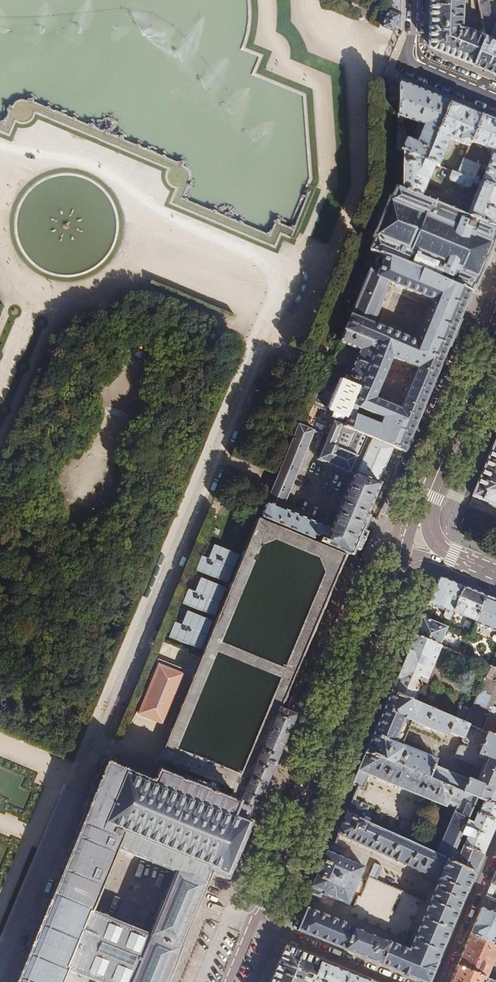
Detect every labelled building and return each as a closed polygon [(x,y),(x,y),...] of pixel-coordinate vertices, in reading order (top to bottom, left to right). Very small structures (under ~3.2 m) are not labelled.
[(382,25),(402,31),(404,0),(390,0),(382,25)] [(472,62),(484,32),(483,29),(481,31),(463,24),(461,23),(462,0),(430,0),(428,44),(472,62)] [(472,62),(490,69),(495,71),(495,21),(490,35),(487,34),(493,20),(488,0),(478,0),(483,29),(484,32),(472,62)] [(399,135),(395,146),(435,165),(438,166),(449,139),(461,108),(424,92),(395,80),(388,76),(387,112),(418,124),(411,141),(399,135)] [(470,112),(461,108),(449,139),(468,147),(470,142),(481,116),(470,112)] [(481,116),(470,142),(493,152),(480,184),(495,190),(495,123),(481,116)] [(480,184),(476,182),(457,174),(451,172),(448,179),(449,182),(466,189),(469,187),(471,185),(477,187),(469,207),(425,189),(435,165),(395,146),(395,186),(495,228),(495,190),(480,184)] [(458,156),(451,172),(457,174),(463,160),(464,158),(458,156)] [(463,160),(457,174),(476,182),(478,178),(475,176),(479,166),(463,160)] [(389,184),(385,196),(389,198),(372,238),(374,239),(368,252),(376,253),(470,292),(473,286),(475,288),(485,264),(495,236),(495,234),(494,233),(495,229),(495,228),(395,186),(389,184)] [(427,317),(456,330),(457,326),(459,321),(458,321),(470,292),(376,253),(344,330),(379,344),(350,413),(345,426),(393,446),(404,451),(427,399),(448,346),(449,347),(450,345),(452,339),(423,327),(417,341),(372,323),(390,282),(434,300),(427,317)] [(452,339),(456,330),(427,317),(423,327),(452,339)] [(379,344),(344,330),(339,342),(361,350),(345,388),(323,379),(314,399),(344,411),(350,413),(379,344)] [(331,360),(328,369),(333,371),(337,362),(331,360)] [(347,554),(393,446),(345,426),(336,423),(329,420),(313,460),(349,475),(327,528),(279,508),(312,428),(296,421),(274,475),(269,488),(257,516),(347,554)] [(495,439),(472,495),(495,505),(495,440),(495,439)] [(285,709),(288,703),(286,703),(347,554),(257,516),(156,758),(209,780),(206,787),(244,802),(283,708),(285,709)] [(434,589),(429,601),(445,607),(445,609),(442,614),(444,617),(449,619),(452,610),(462,586),(439,576),(434,589)] [(474,591),(462,586),(452,610),(476,620),(486,596),(474,591)] [(486,596),(476,620),(471,633),(475,634),(479,623),(495,631),(495,600),(486,596)] [(418,626),(415,635),(438,645),(445,627),(422,618),(418,626)] [(405,659),(391,692),(413,701),(422,680),(426,681),(441,646),(438,645),(415,635),(405,659)] [(495,735),(495,719),(494,718),(495,711),(495,706),(492,705),(495,696),(495,668),(488,665),(470,709),(465,722),(495,735)] [(456,718),(413,701),(391,692),(379,722),(366,751),(478,797),(483,799),(495,804),(495,735),(465,722),(456,718)] [(456,718),(465,722),(470,709),(461,706),(456,718)] [(244,802),(239,813),(256,820),(300,716),(285,709),(283,708),(244,802)] [(478,797),(366,751),(353,784),(364,788),(370,774),(446,805),(446,803),(456,807),(437,851),(451,857),(453,851),(461,834),(467,819),(475,801),(476,801),(478,797)] [(69,972),(93,981),(171,981),(215,877),(230,884),(256,820),(239,813),(244,802),(206,787),(158,767),(154,776),(103,755),(96,772),(81,807),(85,809),(47,903),(43,902),(25,944),(29,946),(15,981),(65,981),(69,972)] [(353,797),(347,812),(367,821),(368,816),(366,815),(370,805),(353,797)] [(467,819),(461,834),(466,836),(462,844),(483,853),(495,820),(495,804),(483,799),(478,811),(476,811),(472,821),(467,819)] [(306,908),(297,929),(427,981),(428,981),(437,962),(436,961),(465,891),(467,892),(475,871),(450,859),(451,857),(437,851),(367,821),(347,812),(338,833),(438,878),(409,950),(306,908)] [(306,896),(311,898),(318,901),(322,892),(335,898),(335,896),(349,902),(364,866),(342,856),(345,848),(328,842),(306,896)] [(450,859),(475,871),(483,853),(462,844),(458,853),(453,851),(451,857),(450,859)] [(373,863),(367,875),(376,878),(381,866),(373,863)] [(489,888),(486,896),(491,899),(494,890),(489,888)] [(481,908),(495,915),(495,901),(491,899),(486,896),(481,908)] [(147,914),(109,900),(104,914),(141,931),(147,914)] [(470,934),(495,945),(495,915),(481,908),(475,921),(470,934)] [(470,934),(465,946),(494,958),(495,953),(495,945),(470,934)] [(370,980),(286,946),(271,981),(310,981),(312,977),(324,981),(369,981),(370,980)] [(463,950),(462,954),(491,966),(494,958),(465,946),(463,950)] [(462,954),(457,966),(486,978),(491,966),(462,954)] [(486,978),(457,966),(450,981),(495,981),(486,978)]
